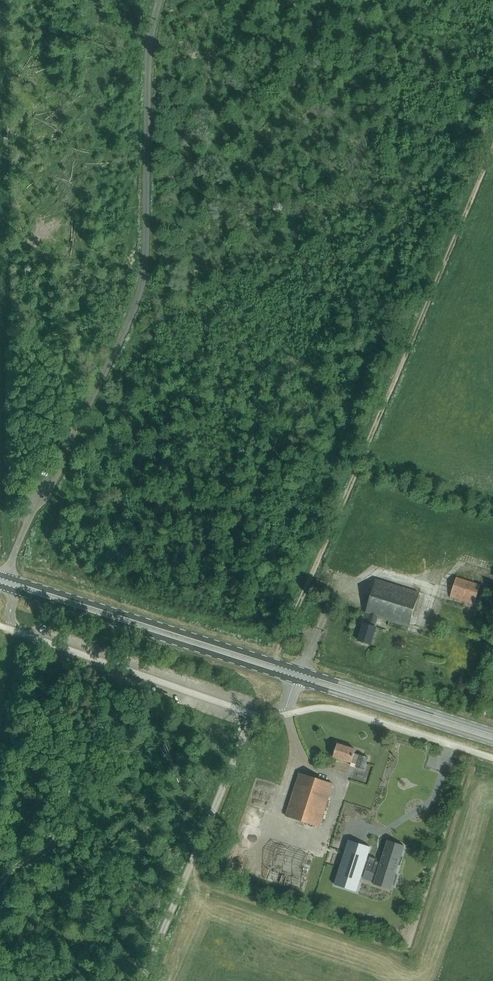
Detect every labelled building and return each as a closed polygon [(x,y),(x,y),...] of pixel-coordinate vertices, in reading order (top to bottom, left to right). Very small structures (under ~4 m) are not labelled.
[(473,605),(480,585),(456,578),(450,598),(473,605)] [(328,583),(317,579),(313,591),(325,595),(328,583)] [(409,627),(420,593),(378,580),(367,614),(370,615),(367,624),(364,623),(359,641),(371,645),(377,627),(375,627),(378,617),(409,627)] [(364,770),(368,758),(354,753),(355,750),(337,744),(333,757),(357,765),(356,767),(364,770)] [(299,774),(286,816),(319,827),(333,784),(299,774)] [(345,851),(335,885),(336,885),(337,883),(356,890),(355,891),(356,892),(364,869),(365,869),(365,870),(373,873),(373,872),(377,873),(374,884),(375,885),(375,883),(384,886),(385,883),(394,886),(397,875),(395,875),(401,856),(400,856),(400,857),(398,856),(401,847),(388,843),(389,841),(388,840),(381,862),(376,861),(377,859),(370,857),(369,859),(367,858),(371,847),(369,847),(369,849),(362,847),(358,859),(345,855),(347,852),(345,851)] [(303,886),(314,854),(276,841),(265,873),(303,886)]
